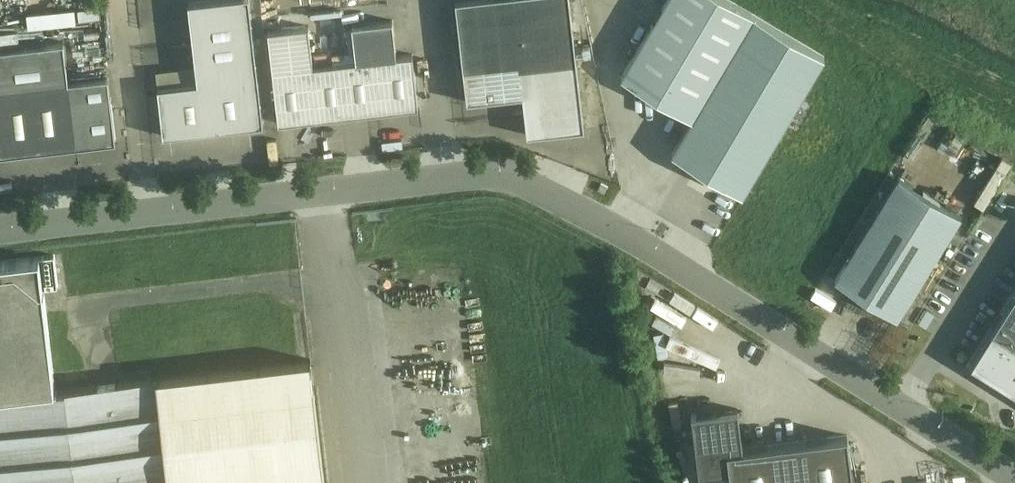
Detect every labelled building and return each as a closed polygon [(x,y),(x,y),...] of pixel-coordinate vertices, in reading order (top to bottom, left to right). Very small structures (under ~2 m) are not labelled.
[(193,43),(197,82),(158,87),(163,135),(263,124),(249,0),(213,0),(188,3),(193,43)] [(455,0),(467,101),(523,94),(523,95),(525,115),(527,134),(584,128),(570,0),(458,0),(455,0)] [(623,75),(692,116),(754,12),(734,0),(667,0),(623,75)] [(825,54),(754,12),(692,116),(694,117),(672,153),(742,194),(825,54)] [(309,26),(268,30),(279,123),(419,107),(412,53),(396,55),(392,19),(352,25),(356,60),(313,65),(309,26)] [(112,109),(108,77),(68,81),(64,41),(0,49),(0,154),(116,141),(112,109)] [(378,131),(378,142),(402,141),(402,131),(378,131)] [(897,317),(961,215),(900,176),(835,279),(897,317)] [(312,358),(55,388),(43,287),(58,285),(54,254),(0,260),(0,482),(327,482),(312,358)] [(971,364),(1014,392),(1014,294),(971,364)] [(698,468),(730,465),(732,482),(853,482),(847,435),(741,448),(736,407),(692,413),(698,468)]
